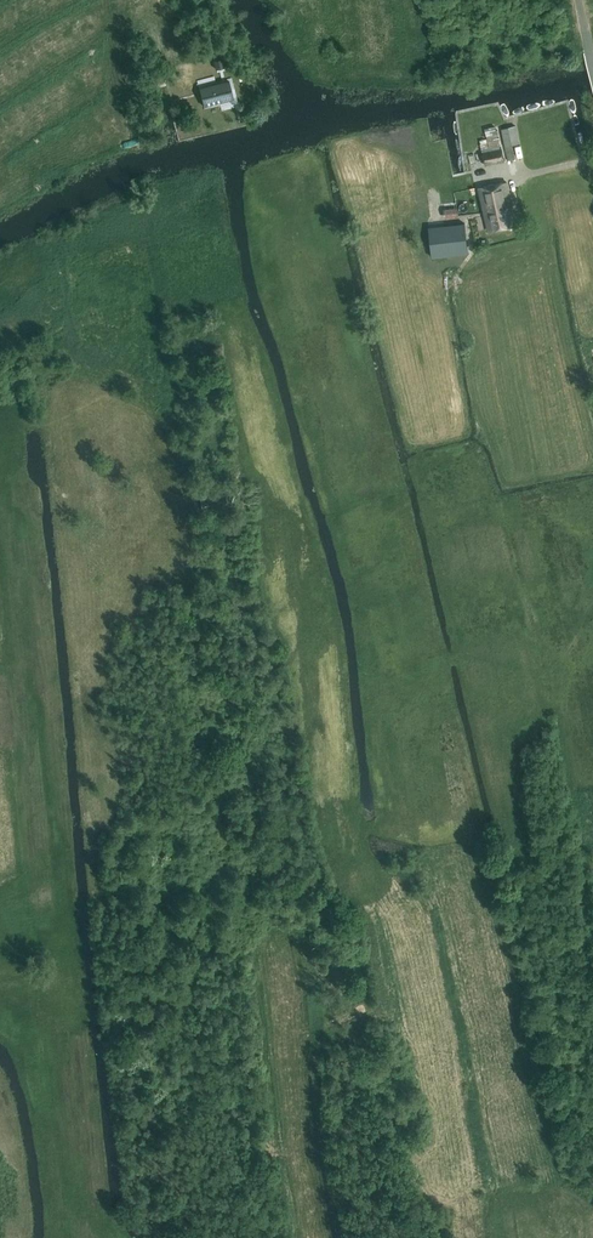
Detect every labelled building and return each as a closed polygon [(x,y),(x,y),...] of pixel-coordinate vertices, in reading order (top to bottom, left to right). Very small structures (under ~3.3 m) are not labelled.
[(214,60),(216,69),(225,67),(223,58),(222,58),(221,53),(213,55),(214,60)] [(333,61),(334,83),(342,83),(340,61),(333,61)] [(155,79),(157,87),(166,85),(165,77),(155,79)] [(199,88),(204,106),(234,98),(229,80),(199,88)] [(513,145),(520,144),(516,125),(501,128),(508,160),(515,159),(513,145)] [(486,135),(488,142),(480,144),(485,165),(504,162),(501,149),(497,133),(495,126),(485,128),(486,135)] [(480,187),(485,209),(512,203),(507,182),(480,187)] [(517,225),(512,203),(485,209),(490,231),(517,225)] [(444,208),(444,218),(459,216),(458,206),(444,208)] [(432,257),(468,253),(465,223),(429,227),(432,257)]
